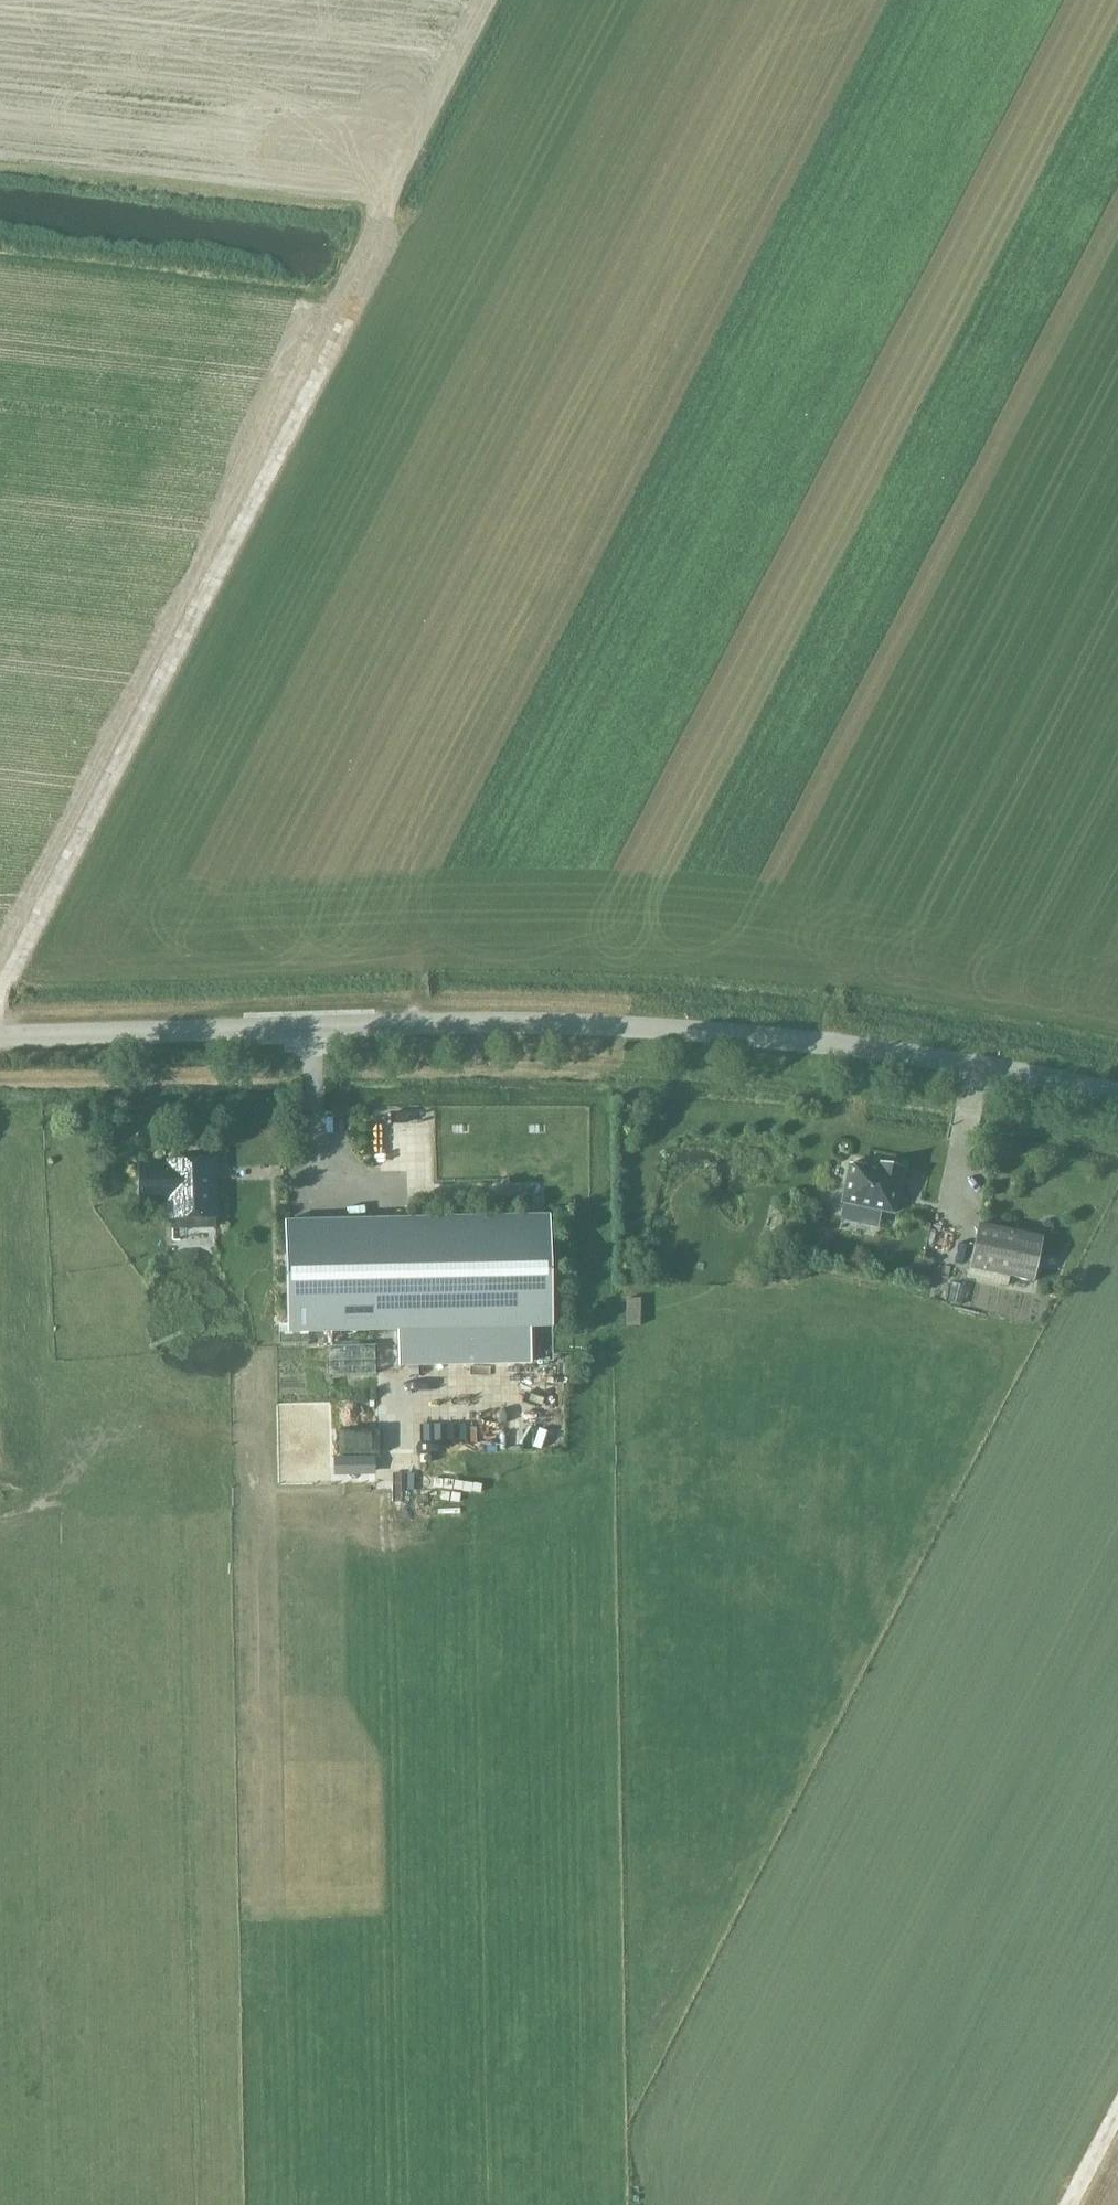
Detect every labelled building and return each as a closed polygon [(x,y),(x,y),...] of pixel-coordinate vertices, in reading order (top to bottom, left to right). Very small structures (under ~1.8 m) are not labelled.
[(212,1163),(212,1160),(197,1160),(197,1165),(185,1166),(184,1161),(169,1161),(169,1166),(138,1167),(139,1198),(165,1197),(166,1220),(171,1220),(171,1229),(185,1228),(214,1227),(213,1170),(211,1170),(211,1163),(212,1163)] [(843,1203),(840,1218),(875,1226),(879,1211),(892,1213),(902,1168),(879,1163),(879,1166),(865,1163),(864,1167),(848,1163),(840,1202),(843,1203)] [(551,1326),(549,1216),(284,1222),(286,1332),(551,1326)] [(969,1269),(968,1276),(1007,1284),(1009,1277),(1033,1282),(1042,1237),(979,1223),(969,1269)] [(639,1298),(625,1298),(625,1325),(639,1325),(639,1298)] [(374,1471),(374,1457),(332,1457),(332,1471),(374,1471)]
